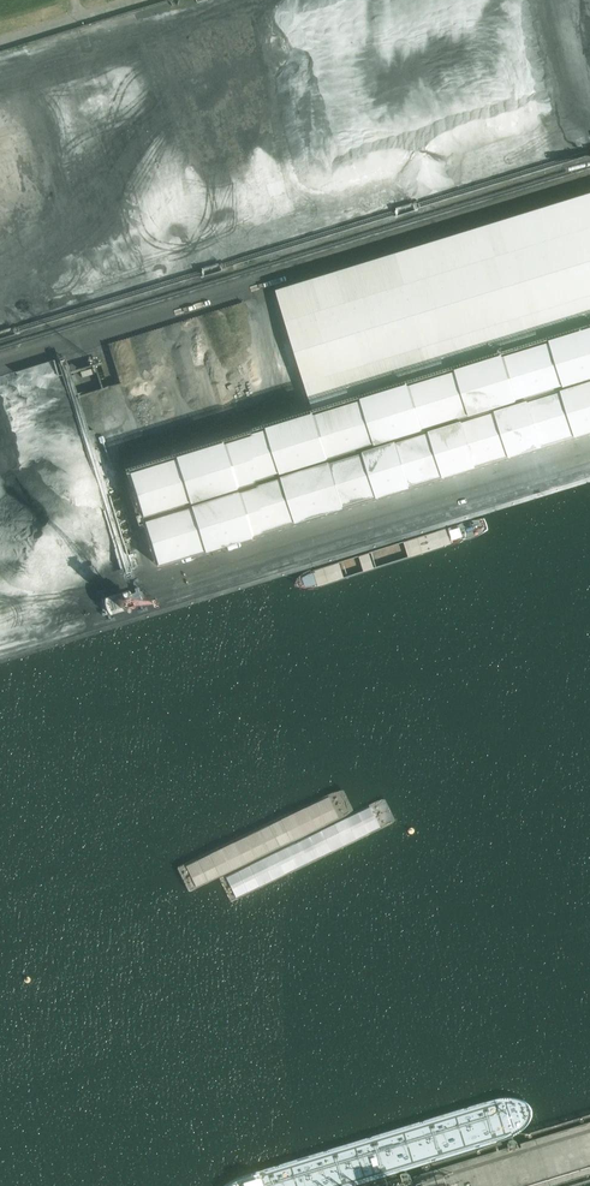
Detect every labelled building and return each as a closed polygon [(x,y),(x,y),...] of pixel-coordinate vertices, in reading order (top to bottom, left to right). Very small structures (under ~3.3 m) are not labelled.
[(151,554),(589,439),(589,199),(278,281),(314,415),(128,464),(151,554)]
